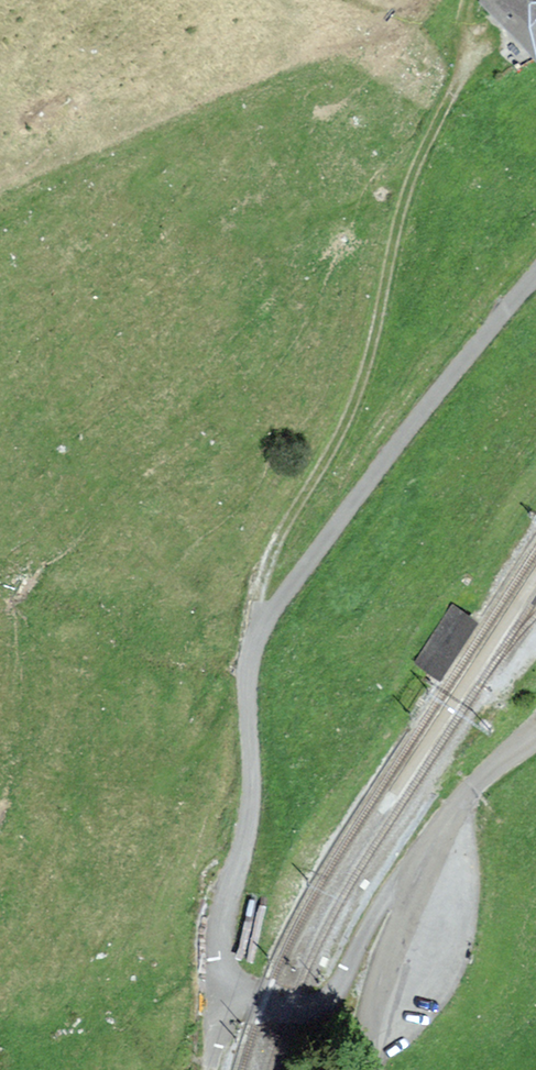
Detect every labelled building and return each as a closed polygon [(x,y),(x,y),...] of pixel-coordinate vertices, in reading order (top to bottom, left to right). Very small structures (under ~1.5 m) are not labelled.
[(535,56),(535,0),(480,0),(535,56)] [(477,623),(450,607),(416,664),(443,681),(467,640),(477,623)]
